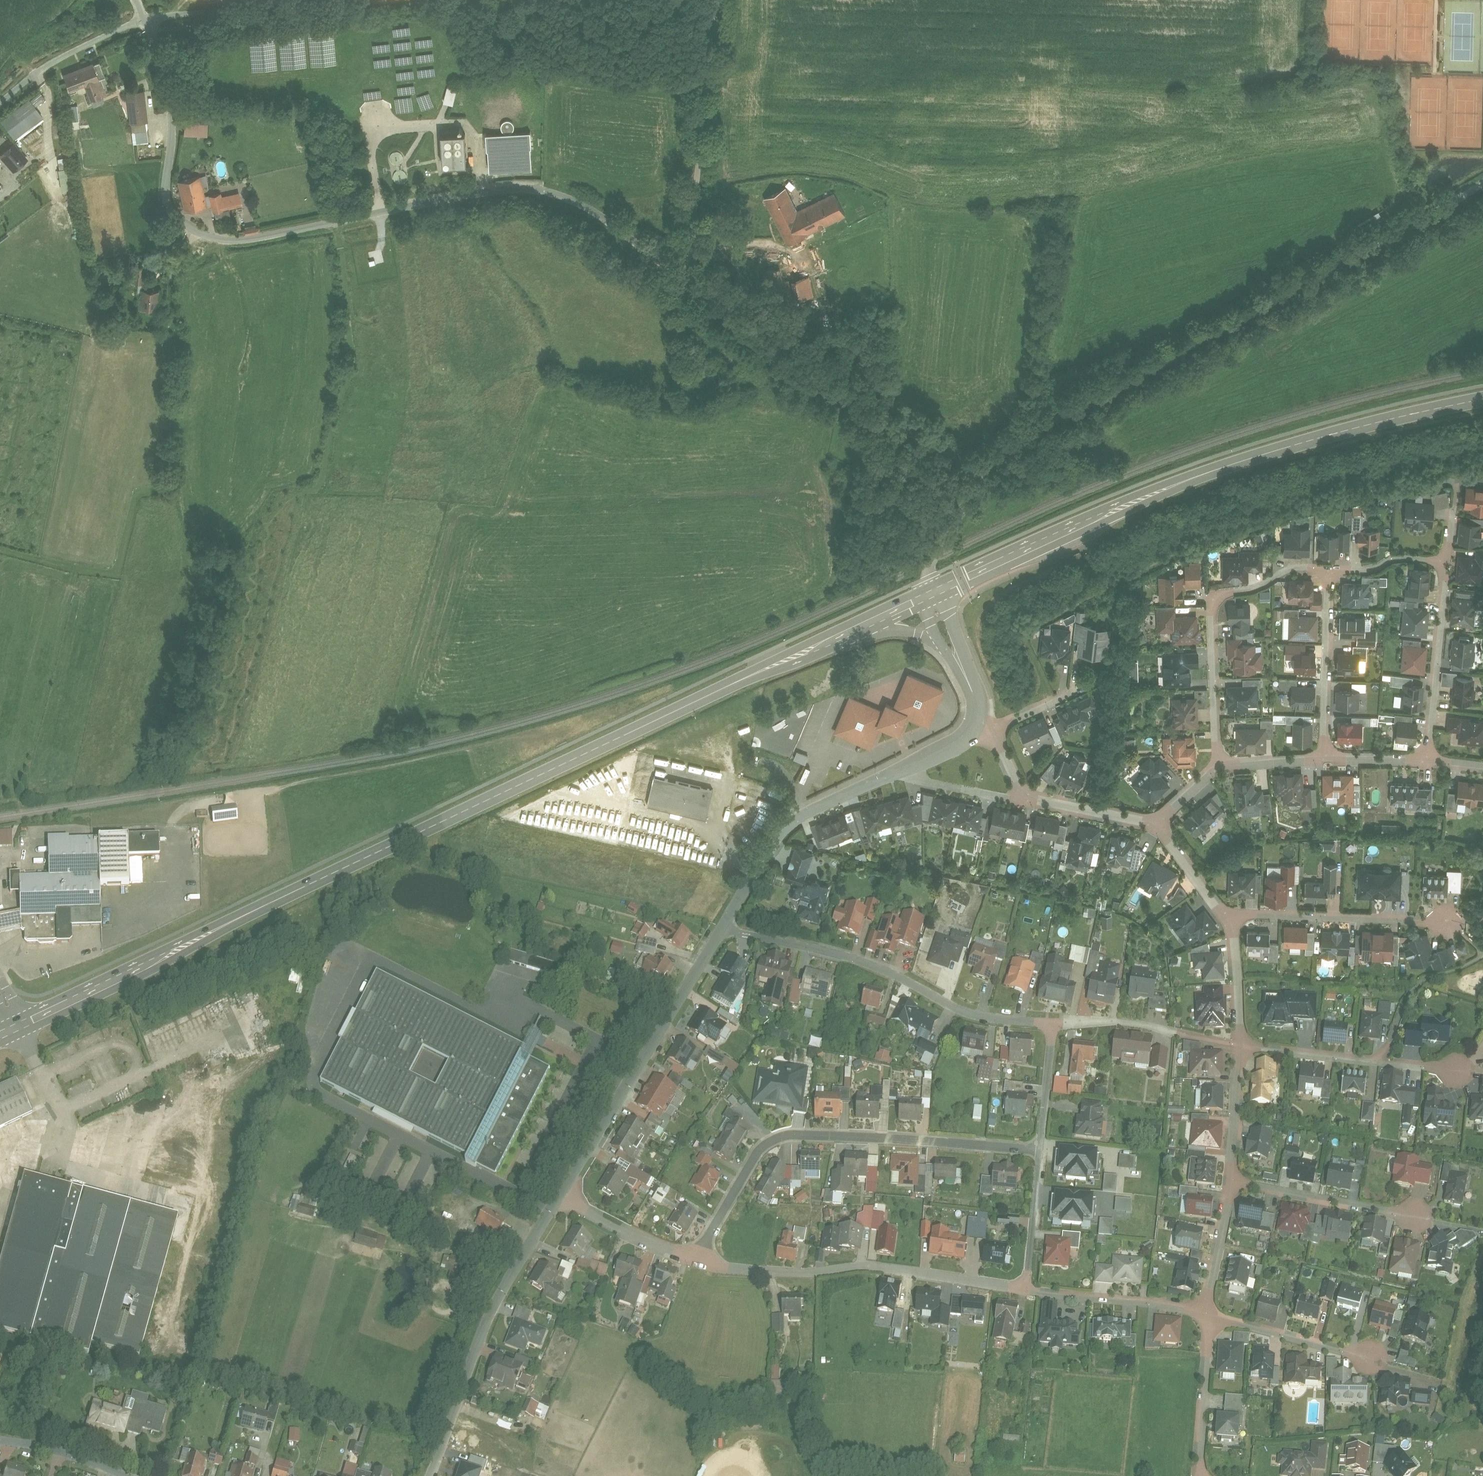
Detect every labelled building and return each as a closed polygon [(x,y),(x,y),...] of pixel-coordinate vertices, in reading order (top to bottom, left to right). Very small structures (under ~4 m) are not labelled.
[(100,62),(63,77),(69,92),(84,86),(90,102),(104,97),(98,81),(106,78),(100,62)] [(450,86),(447,102),(457,104),(460,88),(450,86)] [(149,87),(131,88),(133,119),(136,119),(150,117),(151,117),(149,87)] [(36,107),(46,100),(41,93),(31,101),(36,107)] [(75,105),(74,98),(67,99),(69,108),(67,108),(70,124),(80,122),(77,105),(75,105)] [(42,118),(29,101),(5,119),(3,117),(0,120),(0,121),(14,140),(42,118)] [(152,139),(150,117),(136,119),(138,140),(152,139)] [(515,122),(514,120),(513,118),(511,117),(509,117),(506,117),(504,118),(503,120),(502,122),(502,124),(502,126),(504,128),(506,130),(507,130),(509,130),(511,130),(513,128),(514,127),(515,125),(515,122)] [(204,127),(181,127),(181,140),(204,140),(204,127)] [(506,130),(487,131),(490,167),(490,169),(533,166),(531,129),(511,130),(509,130),(507,130),(506,130)] [(463,133),(440,135),(442,166),(466,165),(463,133)] [(13,171),(27,159),(14,144),(1,156),(13,171)] [(182,176),(184,180),(201,176),(207,174),(204,165),(187,170),(188,174),(182,176)] [(184,180),(178,182),(185,212),(209,206),(201,176),(184,180)] [(788,184),(765,194),(787,243),(810,232),(807,227),(849,209),(839,187),(798,206),(788,184)] [(225,192),(214,194),(218,212),(244,206),(240,192),(226,195),(225,192)] [(245,228),(246,233),(261,230),(260,225),(245,228)] [(782,266),(766,270),(773,303),(816,293),(811,273),(785,279),(782,266)] [(149,281),(148,271),(136,272),(136,281),(149,281)] [(163,286),(145,284),(143,302),(151,303),(161,304),(163,286)] [(1463,510),(1470,511),(1470,514),(1482,515),(1482,490),(1466,488),(1463,510)] [(1434,511),(1449,507),(1446,493),(1431,496),(1432,504),(1434,504),(1434,511)] [(1406,502),(1404,526),(1433,528),(1434,511),(1434,504),(1432,504),(1406,502)] [(1357,533),(1360,533),(1360,530),(1361,516),(1352,516),(1351,533),(1357,533)] [(1459,523),(1457,543),(1477,545),(1479,525),(1470,524),(1459,523)] [(1300,556),(1308,556),(1309,530),(1291,529),(1291,532),(1284,532),(1283,557),(1300,558),(1300,556)] [(1377,553),(1378,531),(1360,530),(1360,533),(1357,533),(1356,545),(1360,546),(1359,552),(1377,553)] [(1339,536),(1338,550),(1348,550),(1349,533),(1335,532),(1335,536),(1339,536)] [(1318,557),(1338,558),(1338,550),(1339,536),(1319,536),(1318,557)] [(1454,582),(1482,584),(1482,551),(1475,550),(1474,558),(1456,556),(1454,582)] [(1238,557),(1222,557),(1222,582),(1247,582),(1247,572),(1261,572),(1261,552),(1238,552),(1238,557)] [(1185,577),(1185,589),(1200,588),(1199,563),(1188,563),(1189,566),(1184,566),(1185,577)] [(1428,594),(1430,571),(1410,569),(1409,590),(1406,590),(1405,600),(1418,601),(1423,602),(1423,593),(1428,594)] [(1185,577),(1158,578),(1159,601),(1183,600),(1182,589),(1185,589),(1185,577)] [(1361,583),(1368,583),(1368,585),(1380,585),(1381,577),(1361,577),(1361,583)] [(1312,580),(1288,580),(1288,604),(1310,604),(1312,604),(1312,593),(1312,580)] [(1341,583),(1341,606),(1368,606),(1368,600),(1371,600),(1371,588),(1368,588),(1368,585),(1368,583),(1361,583),(1341,583)] [(1453,597),(1474,598),(1474,591),(1454,589),(1453,597)] [(1258,590),(1258,599),(1268,599),(1269,590),(1258,590)] [(1321,593),(1312,593),(1312,604),(1310,604),(1310,610),(1321,610),(1321,593)] [(1452,597),(1450,625),(1474,628),(1477,599),(1474,598),(1453,597),(1452,597)] [(1417,607),(1418,601),(1405,600),(1400,600),(1399,610),(1403,610),(1403,609),(1413,610),(1413,607),(1417,607)] [(1249,605),(1228,605),(1229,624),(1234,624),(1234,633),(1248,632),(1248,623),(1250,623),(1249,605)] [(1413,610),(1403,609),(1403,610),(1402,635),(1427,637),(1429,611),(1423,610),(1423,608),(1417,607),(1413,607),(1413,610)] [(1282,617),(1282,610),(1273,610),(1273,620),(1280,619),(1280,617),(1282,617)] [(1172,632),(1173,645),(1198,644),(1198,642),(1200,642),(1199,629),(1197,629),(1197,615),(1174,616),(1174,611),(1157,612),(1158,633),(1172,632)] [(1318,640),(1317,617),(1298,617),(1288,617),(1288,641),(1318,640)] [(1357,636),(1364,636),(1365,628),(1365,617),(1340,617),(1339,638),(1357,639),(1357,636)] [(1100,623),(1079,621),(1077,639),(1081,639),(1080,654),(1112,656),(1114,627),(1100,625),(1100,623)] [(1072,647),(1074,628),(1056,626),(1055,632),(1045,631),(1043,654),(1061,656),(1060,660),(1074,662),(1075,647),(1072,647)] [(1357,639),(1357,647),(1367,647),(1376,647),(1377,628),(1365,628),(1364,636),(1357,636),(1357,639)] [(1240,640),(1227,640),(1227,660),(1233,660),(1233,673),(1256,673),(1256,669),(1261,669),(1261,652),(1255,652),(1255,644),(1240,645),(1240,640)] [(1474,641),(1452,640),(1450,663),(1452,663),(1468,664),(1472,664),(1474,641)] [(1295,652),(1305,652),(1305,644),(1286,644),(1286,659),(1294,659),(1295,652)] [(1425,675),(1427,648),(1420,647),(1403,646),(1401,673),(1425,675)] [(1353,647),(1353,654),(1359,654),(1359,661),(1366,661),(1367,647),(1357,647),(1353,647)] [(1198,652),(1163,653),(1164,687),(1190,686),(1189,668),(1198,668),(1198,652)] [(1314,659),(1314,652),(1305,652),(1295,652),(1294,659),(1294,673),(1303,673),(1303,675),(1315,675),(1316,659),(1314,659)] [(1338,654),(1338,674),(1359,674),(1359,661),(1359,654),(1353,654),(1338,654)] [(947,688),(910,672),(896,705),(889,702),(885,710),(852,695),(836,732),(874,748),(883,726),(902,734),(909,716),(932,725),(947,688)] [(1441,686),(1452,687),(1453,678),(1456,678),(1456,674),(1442,673),(1441,686)] [(1402,687),(1402,685),(1413,686),(1414,678),(1391,676),(1390,686),(1402,687)] [(1456,678),(1453,678),(1452,687),(1451,702),(1471,703),(1471,697),(1474,697),(1475,686),(1472,686),(1472,679),(1456,678)] [(1279,690),(1291,690),(1291,686),(1297,686),(1297,681),(1279,680),(1279,690)] [(1351,690),(1351,692),(1360,692),(1367,692),(1367,685),(1351,684),(1351,690)] [(1421,710),(1423,687),(1413,686),(1402,685),(1402,687),(1401,708),(1421,710)] [(1242,686),(1227,686),(1227,693),(1225,695),(1226,703),(1228,706),(1228,712),(1247,712),(1247,706),(1257,706),(1257,687),(1242,687),(1242,686)] [(1297,686),(1291,686),(1291,690),(1291,708),(1314,708),(1314,686),(1297,686)] [(1196,698),(1197,708),(1207,707),(1206,690),(1194,691),(1194,698),(1196,698)] [(1336,690),(1336,708),(1359,708),(1360,692),(1351,692),(1351,690),(1336,690)] [(1070,730),(1077,726),(1080,729),(1083,729),(1086,726),(1086,723),(1094,719),(1089,709),(1100,705),(1095,694),(1061,710),(1063,715),(1070,730)] [(1194,698),(1172,699),(1173,729),(1197,728),(1197,708),(1196,698),(1194,698)] [(1048,715),(1023,726),(1034,751),(1059,739),(1048,715)] [(1070,730),(1063,715),(1057,718),(1065,734),(1071,731),(1070,730)] [(1398,722),(1412,723),(1413,717),(1395,715),(1394,723),(1398,723),(1398,722)] [(1446,732),(1459,733),(1460,718),(1448,717),(1446,732)] [(1460,717),(1460,718),(1459,733),(1458,743),(1482,745),(1482,719),(1460,717)] [(1260,721),(1260,729),(1266,729),(1266,739),(1273,739),(1273,721),(1260,721)] [(1338,722),(1337,743),(1362,744),(1363,723),(1338,722)] [(1415,744),(1417,724),(1412,723),(1398,722),(1398,723),(1396,742),(1415,744)] [(1311,745),(1312,723),(1303,723),(1292,723),(1292,745),(1311,745)] [(1236,729),(1236,752),(1266,753),(1266,739),(1266,729),(1260,729),(1236,729)] [(1194,738),(1163,739),(1163,757),(1176,769),(1195,768),(1195,760),(1196,760),(1196,745),(1194,745),(1194,738)] [(1132,749),(1132,739),(1120,739),(1120,749),(1132,749)] [(794,750),(790,758),(806,764),(809,756),(794,750)] [(1063,766),(1058,777),(1081,788),(1090,768),(1085,766),(1089,757),(1077,751),(1073,760),(1067,757),(1063,766)] [(1132,785),(1150,805),(1169,788),(1167,786),(1169,784),(1167,782),(1170,778),(1165,772),(1168,770),(1158,758),(1154,762),(1149,757),(1138,767),(1144,774),(1132,785)] [(1063,766),(1055,760),(1045,775),(1055,782),(1058,777),(1063,766)] [(1035,781),(1040,775),(1036,771),(1030,777),(1035,781)] [(1302,773),(1273,775),(1274,798),(1282,798),(1283,805),(1301,804),(1301,808),(1311,808),(1310,788),(1303,788),(1302,773)] [(715,788),(657,774),(650,803),(708,817),(715,788)] [(1352,775),(1323,776),(1323,797),(1338,797),(1338,805),(1353,805),(1352,789),(1352,775)] [(1253,779),(1235,781),(1238,812),(1261,810),(1264,810),(1263,795),(1262,789),(1254,790),(1253,779)] [(1458,781),(1457,794),(1456,803),(1458,803),(1482,806),(1482,783),(1458,781)] [(1418,785),(1390,784),(1390,804),(1404,804),(1404,808),(1431,809),(1431,788),(1418,788),(1418,785)] [(926,818),(932,819),(937,795),(937,794),(927,792),(927,801),(924,802),(926,818)] [(1456,803),(1457,794),(1449,793),(1447,811),(1457,812),(1458,803),(1456,803)] [(887,800),(893,824),(917,818),(918,818),(915,806),(912,794),(887,800)] [(1269,794),(1263,795),(1264,810),(1261,810),(1262,819),(1272,818),(1269,794)] [(957,824),(962,800),(937,795),(932,819),(957,824)] [(1202,804),(1215,818),(1216,817),(1222,812),(1224,810),(1211,796),(1202,804)] [(887,800),(863,807),(869,831),(871,830),(893,824),(887,800)] [(980,829),(982,829),(984,815),(987,805),(962,800),(957,824),(980,829)] [(919,804),(915,806),(918,818),(917,818),(918,823),(926,821),(926,818),(924,802),(919,804)] [(1029,811),(997,804),(995,814),(992,830),(994,830),(1023,836),(1024,836),(1027,821),(1029,811)] [(1188,818),(1182,823),(1196,837),(1201,832),(1206,832),(1210,829),(1209,824),(1215,818),(1202,804),(1197,809),(1196,808),(1186,817),(1188,818)] [(238,807),(213,810),(214,824),(240,821),(238,807)] [(869,831),(863,807),(855,809),(858,817),(864,835),(866,840),(873,838),(871,830),(869,831)] [(1225,814),(1222,812),(1216,817),(1219,820),(1225,814)] [(855,834),(857,834),(852,819),(850,813),(819,823),(826,844),(855,834)] [(992,830),(995,814),(991,813),(990,817),(987,832),(993,833),(994,830),(992,830)] [(1062,817),(1039,813),(1036,833),(1058,837),(1061,823),(1062,817)] [(987,832),(990,817),(984,815),(982,829),(980,829),(979,832),(987,833),(987,832)] [(856,838),(864,835),(858,817),(852,819),(857,834),(855,834),(856,838)] [(1032,822),(1027,821),(1024,836),(1023,836),(1023,838),(1028,839),(1032,822)] [(820,846),(826,844),(819,823),(812,825),(820,846)] [(1071,825),(1061,823),(1058,837),(1058,840),(1068,841),(1071,825)] [(1083,823),(1080,839),(1097,842),(1100,843),(1103,827),(1083,823)] [(1379,833),(1397,832),(1397,823),(1379,823),(1379,833)] [(1259,831),(1250,832),(1251,840),(1259,839),(1259,831)] [(14,847),(14,832),(0,832),(0,848),(14,847)] [(1120,835),(1114,834),(1110,859),(1113,860),(1112,862),(1123,864),(1124,861),(1132,863),(1135,863),(1137,846),(1139,838),(1133,837),(1133,835),(1121,833),(1120,835)] [(163,836),(47,839),(48,878),(21,878),(22,893),(23,929),(25,932),(28,932),(28,941),(31,944),(39,944),(42,947),(55,946),(58,943),(72,943),(75,940),(75,929),(104,928),(103,886),(134,886),(133,858),(164,857),(163,836)] [(1080,839),(1074,838),(1072,848),(1070,858),(1069,862),(1093,866),(1097,842),(1080,839)] [(1322,851),(1334,852),(1334,844),(1322,843),(1322,851)] [(821,926),(835,885),(823,882),(823,880),(814,877),(813,879),(808,877),(816,852),(798,846),(787,880),(800,884),(795,900),(813,906),(812,911),(803,908),(799,919),(821,926)] [(1141,847),(1137,846),(1135,863),(1132,863),(1131,865),(1140,867),(1150,853),(1141,847)] [(1176,874),(1152,860),(1139,883),(1140,884),(1138,886),(1161,900),(1176,874)] [(1287,878),(1287,885),(1294,885),(1294,866),(1281,865),(1280,878),(1287,878)] [(1324,866),(1323,883),(1327,884),(1327,896),(1335,897),(1336,866),(1324,866)] [(1400,869),(1357,868),(1357,899),(1400,900),(1400,869)] [(1448,876),(1447,891),(1460,892),(1461,872),(1446,871),(1446,876),(1448,876)] [(1229,872),(1228,896),(1255,897),(1255,892),(1255,875),(1256,873),(1229,872)] [(9,893),(22,893),(21,878),(21,874),(9,875),(9,893)] [(1446,876),(1423,875),(1422,895),(1447,896),(1447,891),(1448,876),(1446,876)] [(1266,877),(1265,905),(1286,905),(1287,885),(1287,878),(1280,878),(1266,877)] [(1066,883),(1061,889),(1066,895),(1072,889),(1066,883)] [(1305,883),(1304,902),(1327,902),(1327,896),(1327,884),(1323,883),(1305,883)] [(1185,895),(1181,890),(1178,888),(1172,897),(1167,900),(1172,906),(1185,895)] [(877,922),(883,903),(870,899),(867,909),(849,903),(847,911),(839,908),(835,921),(843,923),(841,931),(862,937),(867,919),(877,922)] [(1186,904),(1166,919),(1186,946),(1198,937),(1200,941),(1217,928),(1203,910),(1195,916),(1186,904)] [(1083,914),(1093,917),(1095,908),(1085,906),(1083,914)] [(919,949),(928,918),(906,911),(903,922),(885,917),(880,935),(873,933),(868,950),(878,953),(881,944),(890,947),(888,951),(899,954),(902,944),(919,949)] [(1116,914),(1103,915),(1104,927),(1117,927),(1116,914)] [(648,938),(653,929),(641,921),(634,932),(636,933),(641,936),(642,937),(647,939),(648,938)] [(684,950),(693,934),(677,925),(676,927),(665,921),(658,933),(669,939),(668,941),(684,950)] [(1306,928),(1283,927),(1283,949),(1305,949),(1306,949),(1306,932),(1306,928)] [(941,932),(930,962),(952,970),(955,961),(962,964),(967,948),(970,949),(975,936),(956,929),(953,937),(941,932)] [(1393,932),(1362,931),(1362,936),(1361,954),(1361,960),(1392,961),(1392,955),(1393,936),(1393,932)] [(1313,933),(1306,932),(1306,949),(1305,949),(1304,955),(1312,955),(1313,933)] [(637,943),(641,936),(636,933),(632,940),(637,943)] [(1269,933),(1246,933),(1246,949),(1269,950),(1269,945),(1269,933)] [(1320,955),(1349,956),(1349,948),(1349,934),(1321,933),(1320,955)] [(1409,941),(1403,943),(1411,968),(1431,961),(1435,960),(1432,952),(1427,935),(1422,937),(1421,935),(1408,939),(1409,941)] [(647,939),(642,937),(640,944),(659,948),(661,940),(648,938),(647,939)] [(611,942),(608,950),(618,954),(621,945),(611,942)] [(1002,952),(999,959),(1005,961),(1010,946),(998,942),(995,950),(1002,952)] [(999,959),(1002,952),(995,950),(978,944),(971,966),(978,968),(975,976),(992,981),(999,959)] [(1190,950),(1191,954),(1210,953),(1206,944),(1190,950)] [(1077,963),(1091,966),(1094,952),(1094,949),(1074,945),(1071,961),(1077,962),(1077,963)] [(1278,945),(1269,945),(1269,950),(1268,963),(1277,964),(1278,945)] [(1465,946),(1456,949),(1459,957),(1467,954),(1465,946)] [(1450,947),(1432,952),(1435,960),(1431,961),(1433,969),(1455,962),(1450,947)] [(1035,952),(1031,964),(1038,966),(1037,969),(1042,971),(1047,956),(1035,952)] [(1095,974),(1101,975),(1103,963),(1107,964),(1108,957),(1102,956),(1102,954),(1094,952),(1091,966),(1088,978),(1094,979),(1095,974)] [(1223,984),(1221,952),(1210,953),(1191,954),(1192,974),(1203,974),(1203,985),(1223,984)] [(640,963),(646,967),(653,957),(647,953),(640,963)] [(770,957),(764,955),(758,984),(771,987),(767,1004),(784,1008),(790,986),(795,987),(797,979),(799,971),(793,969),(795,962),(788,961),(789,957),(770,953),(770,957)] [(736,1005),(748,984),(744,982),(753,966),(732,954),(722,971),(726,973),(715,994),(736,1005)] [(672,973),(677,966),(661,955),(658,959),(654,956),(653,957),(646,967),(644,970),(663,982),(670,972),(672,973)] [(1077,963),(1077,962),(1071,961),(1050,957),(1042,999),(1075,1006),(1080,985),(1063,981),(1064,974),(1074,976),(1077,963)] [(1016,959),(1006,987),(1028,994),(1037,969),(1038,966),(1031,964),(1016,959)] [(1090,1000),(1116,1005),(1121,980),(1120,979),(1123,967),(1107,964),(1103,963),(1101,975),(1095,974),(1094,979),(1090,1000)] [(1154,1000),(1156,1000),(1157,992),(1159,975),(1150,973),(1151,967),(1136,965),(1132,997),(1154,1000)] [(627,970),(620,968),(617,976),(625,978),(627,970)] [(806,982),(804,993),(830,999),(836,974),(809,968),(806,982)] [(301,983),(303,970),(294,969),(291,982),(301,983)] [(527,1048),(379,972),(323,1081),(470,1157),(527,1048)] [(806,982),(797,979),(795,987),(792,1003),(801,1005),(804,993),(806,982)] [(888,992),(869,986),(863,1005),(882,1011),(888,992)] [(1203,997),(1195,997),(1196,1026),(1201,1026),(1201,1031),(1223,1030),(1223,1020),(1226,1020),(1225,1002),(1222,1003),(1222,988),(1202,989),(1203,997)] [(1169,994),(1157,992),(1156,1000),(1154,1000),(1153,1009),(1167,1010),(1169,994)] [(1279,1006),(1261,1005),(1261,1025),(1293,1025),(1293,1020),(1315,1020),(1316,995),(1279,995),(1279,1006)] [(889,1016),(888,1020),(895,1022),(905,1000),(901,998),(895,997),(889,1016)] [(928,1011),(905,1000),(895,1022),(909,1028),(911,1024),(919,1027),(918,1029),(933,1037),(941,1019),(927,1013),(928,1011)] [(1382,1018),(1381,1024),(1387,1025),(1389,1007),(1378,1006),(1377,1018),(1382,1018)] [(723,1019),(704,1007),(691,1028),(710,1039),(711,1038),(719,1043),(730,1025),(722,1020),(723,1019)] [(723,1010),(720,1015),(733,1023),(736,1018),(723,1010)] [(888,1020),(889,1016),(869,1011),(866,1024),(885,1029),(888,1020)] [(1377,1018),(1361,1016),(1359,1041),(1379,1043),(1381,1024),(1382,1018),(1377,1018)] [(1421,1029),(1420,1038),(1423,1038),(1422,1044),(1449,1047),(1451,1024),(1422,1021),(1421,1029)] [(1325,1024),(1322,1046),(1344,1049),(1347,1027),(1325,1024)] [(1421,1029),(1406,1027),(1404,1050),(1422,1051),(1422,1044),(1423,1038),(1420,1038),(1421,1029)] [(991,1032),(969,1028),(964,1048),(987,1053),(991,1032)] [(527,1048),(470,1157),(468,1162),(476,1166),(478,1164),(533,1057),(545,1035),(536,1030),(527,1048)] [(1156,1036),(1118,1032),(1115,1058),(1126,1059),(1125,1062),(1152,1065),(1156,1036)] [(1036,1036),(1014,1034),(1013,1048),(1013,1056),(1035,1057),(1036,1036)] [(99,1037),(88,1040),(89,1045),(101,1042),(99,1037)] [(700,1048),(681,1037),(670,1057),(689,1068),(693,1060),(700,1048)] [(923,1060),(932,1065),(941,1046),(932,1041),(931,1043),(925,1040),(920,1049),(927,1053),(923,1060)] [(1099,1044),(1077,1041),(1073,1074),(1085,1076),(1087,1063),(1096,1064),(1099,1044)] [(1189,1054),(1200,1054),(1200,1047),(1182,1044),(1182,1055),(1189,1056),(1189,1054)] [(707,1052),(706,1054),(725,1064),(729,1058),(710,1047),(707,1052)] [(700,1048),(693,1060),(700,1064),(706,1054),(707,1052),(700,1048)] [(1013,1056),(1013,1048),(1004,1048),(1004,1060),(1013,1061),(1013,1056)] [(1171,1049),(1156,1048),(1154,1069),(1169,1070),(1171,1049)] [(884,1062),(887,1051),(883,1050),(882,1054),(879,1053),(877,1060),(884,1062)] [(819,1055),(819,1051),(812,1051),(811,1058),(819,1059),(819,1055)] [(893,1053),(887,1051),(884,1062),(894,1065),(895,1059),(892,1058),(893,1053)] [(113,1076),(121,1073),(112,1052),(104,1056),(113,1076)] [(1188,1079),(1221,1080),(1221,1055),(1200,1054),(1189,1054),(1189,1056),(1188,1079)] [(533,1057),(478,1164),(497,1174),(552,1067),(533,1057)] [(994,1080),(997,1059),(986,1057),(985,1058),(981,1057),(980,1064),(984,1065),(981,1078),(994,1081),(994,1080)] [(729,1058),(725,1064),(724,1065),(731,1069),(738,1073),(742,1065),(729,1058)] [(102,1059),(93,1062),(101,1083),(110,1080),(102,1059)] [(1003,1060),(997,1059),(994,1080),(1001,1081),(1003,1060)] [(806,1100),(811,1066),(778,1061),(777,1071),(761,1068),(756,1102),(798,1109),(805,1110),(806,1100)] [(867,1069),(864,1061),(856,1065),(859,1072),(867,1069)] [(1272,1079),(1272,1082),(1274,1083),(1275,1065),(1256,1064),(1255,1079),(1272,1079)] [(1323,1070),(1300,1068),(1298,1095),(1320,1097),(1321,1097),(1322,1084),(1323,1070)] [(738,1073),(731,1069),(725,1080),(731,1084),(738,1073)] [(675,1072),(669,1082),(679,1088),(682,1083),(683,1084),(686,1080),(675,1072)] [(1381,1101),(1412,1105),(1413,1092),(1402,1091),(1403,1078),(1400,1078),(1400,1074),(1384,1073),(1381,1101)] [(657,1074),(638,1105),(653,1114),(662,1119),(681,1089),(679,1088),(669,1082),(657,1074)] [(935,1086),(935,1075),(927,1075),(927,1079),(926,1079),(926,1086),(935,1086)] [(1366,1077),(1342,1075),(1341,1096),(1348,1097),(1348,1101),(1357,1102),(1357,1098),(1365,1098),(1366,1077)] [(1073,1078),(1058,1076),(1056,1094),(1071,1096),(1072,1088),(1073,1078)] [(34,1113),(18,1079),(0,1088),(0,1129),(34,1113)] [(1255,1079),(1251,1079),(1250,1106),(1271,1107),(1271,1100),(1273,1100),(1274,1088),(1271,1088),(1272,1082),(1272,1079),(1255,1079)] [(884,1094),(893,1095),(893,1090),(893,1082),(886,1081),(886,1087),(885,1087),(884,1094)] [(1011,1093),(1025,1094),(1026,1082),(1008,1081),(1008,1093),(1011,1093)] [(1330,1084),(1322,1084),(1321,1097),(1320,1097),(1319,1101),(1329,1102),(1330,1084)] [(884,1094),(885,1087),(874,1087),(874,1097),(870,1096),(870,1093),(860,1093),(859,1118),(883,1119),(884,1094)] [(844,1102),(846,1102),(852,1103),(853,1089),(847,1089),(835,1088),(835,1094),(844,1095),(844,1102)] [(1085,1090),(1072,1088),(1071,1096),(1084,1098),(1085,1090)] [(1108,1098),(1109,1089),(1099,1088),(1098,1097),(1108,1098)] [(1222,1114),(1222,1091),(1213,1090),(1201,1090),(1201,1114),(1222,1114)] [(819,1093),(817,1117),(843,1118),(843,1112),(846,1113),(846,1102),(844,1102),(844,1095),(835,1094),(819,1093)] [(1025,1094),(1011,1093),(1009,1116),(1030,1118),(1030,1108),(1031,1097),(1031,1095),(1025,1094)] [(1443,1095),(1427,1093),(1423,1128),(1426,1128),(1425,1132),(1436,1133),(1436,1129),(1453,1131),(1455,1110),(1442,1109),(1443,1095)] [(730,1101),(735,1106),(740,1101),(735,1096),(730,1101)] [(1480,1098),(1471,1097),(1469,1124),(1482,1125),(1482,1098),(1480,1098)] [(925,1101),(925,1108),(932,1108),(933,1100),(925,1099),(925,1101)] [(1079,1136),(1104,1139),(1107,1119),(1104,1119),(1106,1102),(1085,1099),(1083,1116),(1081,1116),(1079,1136)] [(811,1100),(806,1100),(805,1110),(798,1109),(798,1112),(809,1113),(811,1100)] [(902,1121),(924,1123),(925,1108),(925,1101),(903,1100),(902,1121)] [(210,1126),(220,1127),(222,1105),(213,1104),(210,1126)] [(1375,1107),(1363,1106),(1361,1124),(1373,1125),(1375,1107)] [(734,1118),(743,1123),(746,1117),(731,1108),(726,1117),(732,1121),(734,1118)] [(747,1117),(751,1120),(755,1114),(751,1111),(747,1117)] [(662,1119),(653,1114),(646,1126),(652,1129),(658,1134),(665,1122),(662,1119)] [(644,1141),(652,1129),(646,1126),(632,1117),(613,1146),(633,1158),(639,1150),(636,1148),(642,1140),(644,1141)] [(733,1163),(753,1129),(743,1123),(734,1118),(732,1121),(715,1150),(714,1152),(717,1154),(733,1163)] [(182,1133),(182,1125),(163,1124),(162,1132),(182,1133)] [(1194,1125),(1191,1150),(1219,1153),(1222,1127),(1208,1126),(1194,1124),(1194,1125)] [(1161,1129),(1149,1128),(1148,1139),(1160,1140),(1161,1129)] [(221,1130),(220,1137),(243,1141),(244,1133),(221,1130)] [(1413,1139),(1409,1131),(1402,1135),(1406,1142),(1413,1139)] [(1267,1163),(1272,1137),(1250,1133),(1249,1139),(1247,1139),(1245,1154),(1247,1154),(1246,1160),(1267,1163)] [(1291,1147),(1299,1148),(1300,1137),(1292,1136),(1291,1147)] [(714,1158),(717,1154),(714,1152),(715,1150),(704,1143),(700,1150),(704,1152),(714,1158)] [(7,1162),(28,1155),(26,1149),(5,1156),(7,1162)] [(1293,1162),(1297,1162),(1299,1152),(1287,1150),(1285,1162),(1292,1164),(1293,1162)] [(1101,1155),(1056,1151),(1054,1174),(1065,1175),(1064,1180),(1086,1182),(1087,1177),(1099,1179),(1101,1155)] [(714,1158),(704,1152),(697,1164),(705,1168),(700,1176),(698,1175),(692,1186),(712,1197),(716,1191),(721,1183),(720,1183),(724,1177),(711,1169),(716,1160),(714,1158)] [(822,1172),(823,1152),(803,1152),(803,1167),(803,1172),(807,1172),(822,1172)] [(871,1154),(848,1153),(847,1169),(838,1168),(834,1172),(833,1190),(833,1193),(835,1193),(854,1194),(855,1177),(870,1178),(871,1154)] [(179,1155),(177,1163),(201,1168),(203,1161),(179,1155)] [(340,1179),(350,1183),(359,1159),(350,1155),(340,1179)] [(920,1176),(921,1156),(894,1155),(893,1172),(903,1172),(903,1185),(918,1186),(920,1186),(920,1176)] [(1132,1170),(1132,1157),(1116,1157),(1116,1170),(1132,1170)] [(1420,1163),(1397,1159),(1397,1163),(1395,1163),(1392,1180),(1394,1180),(1392,1187),(1415,1191),(1415,1187),(1429,1189),(1432,1169),(1419,1167),(1420,1163)] [(791,1169),(775,1160),(757,1192),(773,1201),(780,1189),(787,1175),(791,1169)] [(959,1181),(960,1161),(939,1160),(939,1165),(938,1174),(938,1180),(959,1181)] [(1214,1188),(1216,1164),(1204,1162),(1197,1162),(1194,1186),(1214,1188)] [(1289,1183),(1313,1188),(1317,1166),(1297,1162),(1293,1162),(1292,1164),(1289,1183)] [(1004,1166),(997,1165),(995,1178),(994,1187),(1020,1190),(1022,1167),(1017,1167),(1017,1166),(1004,1164),(1004,1166)] [(174,1172),(192,1179),(195,1171),(177,1165),(174,1172)] [(632,1179),(629,1184),(636,1188),(640,1181),(649,1186),(654,1178),(633,1165),(627,1176),(632,1179)] [(929,1174),(938,1174),(939,1165),(929,1165),(929,1174)] [(627,1176),(612,1167),(601,1187),(620,1198),(629,1184),(632,1179),(627,1176)] [(807,1180),(807,1172),(803,1172),(803,1167),(793,1167),(793,1180),(807,1180)] [(1440,1185),(1447,1186),(1449,1176),(1451,1176),(1452,1169),(1443,1167),(1440,1185)] [(1349,1172),(1330,1168),(1326,1190),(1350,1194),(1352,1183),(1354,1173),(1349,1172)] [(1354,1173),(1352,1183),(1361,1185),(1364,1170),(1350,1168),(1349,1172),(1354,1173)] [(1274,1183),(1275,1177),(1262,1174),(1261,1179),(1274,1183)] [(25,1175),(0,1266),(0,1330),(77,1351),(90,1354),(92,1345),(140,1358),(179,1217),(25,1175)] [(793,1189),(793,1180),(787,1180),(787,1175),(780,1189),(793,1189)] [(1114,1193),(1115,1177),(1102,1175),(1100,1192),(1114,1193)] [(928,1176),(920,1176),(920,1186),(918,1186),(918,1193),(927,1193),(928,1176)] [(1451,1176),(1449,1176),(1447,1186),(1444,1205),(1462,1208),(1468,1179),(1451,1176)] [(994,1187),(995,1178),(985,1177),(983,1195),(994,1196),(994,1187)] [(664,1206),(673,1190),(659,1182),(653,1193),(657,1196),(654,1201),(664,1206)] [(644,1186),(641,1190),(648,1194),(651,1191),(644,1186)] [(1188,1197),(1197,1198),(1198,1192),(1172,1189),(1171,1197),(1188,1199),(1188,1197)] [(805,1190),(797,1197),(802,1204),(811,1198),(805,1190)] [(833,1193),(833,1190),(828,1190),(825,1204),(835,1204),(835,1193),(833,1193)] [(1096,1198),(1051,1194),(1049,1217),(1060,1218),(1060,1223),(1082,1225),(1082,1220),(1094,1221),(1096,1198)] [(293,1208),(300,1210),(302,1202),(304,1197),(296,1195),(293,1208)] [(1188,1199),(1186,1218),(1210,1221),(1212,1200),(1197,1198),(1188,1197),(1188,1199)] [(1131,1214),(1132,1201),(1113,1199),(1112,1212),(1131,1214)] [(300,1210),(300,1213),(316,1217),(319,1207),(315,1206),(302,1202),(300,1210)] [(1265,1206),(1242,1202),(1238,1222),(1261,1226),(1261,1225),(1263,1214),(1265,1206)] [(688,1236),(700,1216),(681,1204),(669,1224),(688,1236)] [(1308,1230),(1309,1227),(1310,1218),(1307,1218),(1309,1211),(1281,1206),(1275,1234),(1301,1239),(1303,1240),(1305,1229),(1308,1230)] [(873,1230),(876,1211),(876,1207),(867,1207),(866,1212),(860,1216),(859,1228),(866,1229),(873,1230)] [(509,1220),(488,1208),(479,1224),(500,1236),(509,1220)] [(873,1231),(882,1232),(882,1229),(885,1230),(887,1212),(876,1211),(873,1230),(873,1231)] [(1265,1215),(1263,1214),(1261,1225),(1265,1226),(1263,1234),(1271,1236),(1274,1219),(1265,1217),(1265,1215)] [(1352,1219),(1326,1214),(1324,1221),(1322,1232),(1326,1233),(1325,1240),(1347,1244),(1352,1219)] [(991,1220),(971,1218),(969,1236),(989,1238),(991,1220)] [(1109,1237),(1111,1221),(1097,1219),(1095,1235),(1109,1237)] [(1313,1237),(1325,1240),(1326,1233),(1322,1232),(1324,1221),(1316,1219),(1315,1229),(1313,1237)] [(1386,1225),(1364,1221),(1361,1243),(1380,1246),(1383,1247),(1383,1242),(1386,1225)] [(935,1224),(924,1223),(923,1240),(934,1240),(935,1231),(935,1224)] [(863,1252),(866,1229),(859,1228),(842,1226),(841,1231),(843,1232),(841,1248),(843,1249),(863,1252)] [(1174,1250),(1198,1255),(1203,1234),(1203,1231),(1196,1230),(1179,1226),(1174,1250)] [(598,1239),(576,1227),(564,1249),(582,1259),(585,1261),(592,1248),(598,1239)] [(797,1234),(796,1240),(807,1242),(809,1230),(797,1227),(796,1234),(797,1234)] [(1196,1227),(1196,1230),(1203,1231),(1203,1234),(1206,1235),(1207,1229),(1196,1227)] [(1313,1237),(1315,1229),(1309,1227),(1308,1230),(1305,1229),(1303,1240),(1301,1239),(1300,1243),(1311,1245),(1313,1237)] [(841,1248),(843,1232),(826,1229),(823,1252),(826,1252),(842,1254),(843,1249),(841,1248)] [(897,1255),(900,1232),(885,1230),(882,1229),(882,1232),(879,1252),(897,1255)] [(932,1255),(967,1261),(970,1240),(951,1237),(952,1231),(936,1229),(935,1231),(934,1240),(932,1255)] [(782,1243),(779,1258),(797,1262),(799,1246),(795,1245),(796,1240),(797,1234),(796,1234),(785,1232),(783,1243),(782,1243)] [(1074,1240),(1074,1250),(1082,1250),(1084,1235),(1065,1233),(1065,1239),(1074,1240)] [(1429,1248),(1430,1250),(1427,1267),(1438,1269),(1436,1276),(1450,1279),(1452,1267),(1451,1267),(1454,1252),(1456,1251),(1461,1248),(1454,1238),(1452,1234),(1429,1248)] [(1461,1234),(1454,1238),(1461,1248),(1456,1251),(1458,1254),(1477,1242),(1474,1237),(1461,1234)] [(359,1236),(357,1244),(377,1250),(377,1248),(379,1242),(359,1236)] [(379,1242),(377,1248),(385,1250),(389,1238),(381,1236),(379,1242)] [(1109,1238),(1100,1237),(1099,1245),(1108,1246),(1109,1238)] [(1065,1239),(1049,1238),(1047,1266),(1072,1268),(1074,1250),(1074,1240),(1065,1239)] [(1400,1243),(1395,1242),(1389,1273),(1412,1278),(1414,1278),(1416,1266),(1420,1247),(1415,1246),(1415,1244),(1400,1241),(1400,1243)] [(1390,1243),(1383,1242),(1383,1247),(1380,1246),(1378,1257),(1388,1259),(1390,1243)] [(1011,1246),(989,1243),(986,1264),(1008,1267),(1011,1246)] [(599,1252),(592,1248),(585,1261),(594,1264),(595,1261),(599,1252)] [(824,1263),(826,1252),(823,1252),(819,1251),(818,1262),(824,1263)] [(1176,1267),(1187,1269),(1189,1263),(1164,1257),(1162,1253),(1160,1260),(1176,1267)] [(467,1257),(454,1254),(451,1266),(464,1269),(467,1257)] [(627,1282),(638,1286),(646,1263),(638,1261),(637,1262),(632,1260),(632,1259),(624,1256),(617,1276),(628,1280),(627,1282)] [(1118,1283),(1144,1286),(1147,1260),(1116,1257),(1115,1267),(1099,1266),(1097,1283),(1118,1286),(1118,1283)] [(582,1259),(580,1267),(608,1276),(611,1266),(595,1261),(594,1264),(585,1261),(582,1259)] [(1230,1260),(1224,1285),(1230,1286),(1228,1292),(1244,1296),(1251,1265),(1230,1260)] [(577,1266),(565,1261),(560,1273),(562,1275),(561,1277),(571,1281),(577,1266)] [(560,1273),(542,1263),(530,1282),(547,1292),(546,1295),(559,1303),(567,1290),(557,1284),(561,1277),(562,1275),(560,1273)] [(682,1272),(661,1265),(656,1281),(652,1290),(661,1294),(660,1298),(676,1303),(680,1291),(676,1289),(682,1272)] [(1421,1267),(1416,1266),(1414,1278),(1412,1278),(1411,1284),(1417,1285),(1421,1267)] [(1197,1278),(1199,1271),(1187,1269),(1176,1267),(1171,1292),(1182,1295),(1193,1297),(1195,1289),(1197,1289),(1200,1279),(1197,1278)] [(652,1290),(656,1281),(649,1278),(645,1288),(643,1293),(650,1296),(652,1290)] [(903,1283),(885,1279),(882,1297),(886,1297),(884,1308),(895,1310),(897,1299),(900,1300),(903,1283)] [(627,1282),(626,1281),(619,1303),(638,1309),(645,1288),(638,1286),(627,1282)] [(1338,1303),(1337,1306),(1359,1312),(1362,1302),(1363,1296),(1360,1295),(1350,1292),(1351,1289),(1342,1286),(1337,1303),(1338,1303)] [(944,1291),(920,1289),(918,1312),(934,1313),(933,1326),(950,1328),(952,1308),(942,1307),(944,1291)] [(1180,1302),(1182,1295),(1171,1292),(1168,1292),(1166,1299),(1180,1302)] [(805,1295),(786,1295),(786,1315),(795,1315),(795,1319),(805,1319),(805,1295)] [(982,1298),(963,1295),(958,1321),(967,1322),(969,1314),(979,1315),(982,1298)] [(1261,1299),(1255,1318),(1274,1323),(1279,1304),(1261,1299)] [(1021,1305),(1001,1301),(997,1321),(999,1322),(996,1341),(1014,1344),(1021,1305)] [(1300,1301),(1295,1320),(1316,1326),(1319,1316),(1322,1307),(1300,1301)] [(1065,1346),(1082,1348),(1084,1324),(1069,1323),(1069,1325),(1058,1324),(1060,1305),(1046,1303),(1044,1325),(1042,1325),(1041,1335),(1043,1335),(1042,1344),(1055,1345),(1054,1351),(1065,1352),(1065,1346)] [(1396,1311),(1376,1305),(1370,1327),(1390,1333),(1393,1325),(1396,1311)] [(522,1307),(507,1345),(528,1352),(531,1344),(544,1348),(550,1331),(531,1323),(535,1312),(522,1307)] [(1322,1307),(1319,1316),(1326,1318),(1329,1309),(1322,1307)] [(907,1312),(898,1310),(895,1329),(904,1330),(907,1312)] [(1428,1320),(1409,1315),(1401,1342),(1423,1348),(1427,1331),(1425,1331),(1428,1320)] [(786,1334),(787,1316),(774,1316),(774,1334),(786,1334)] [(1181,1319),(1155,1317),(1154,1334),(1153,1344),(1160,1344),(1179,1345),(1181,1319)] [(633,1322),(626,1318),(623,1325),(629,1329),(633,1322)] [(1134,1323),(1097,1322),(1096,1341),(1134,1342),(1134,1323)] [(1032,1326),(1024,1324),(1022,1335),(1030,1337),(1032,1326)] [(643,1329),(636,1325),(631,1333),(638,1337),(643,1329)] [(1400,1327),(1393,1325),(1390,1333),(1388,1341),(1396,1343),(1400,1327)] [(1234,1333),(1233,1343),(1243,1344),(1243,1346),(1248,1346),(1249,1334),(1234,1333)] [(1153,1344),(1154,1334),(1146,1334),(1145,1350),(1159,1351),(1160,1344),(1153,1344)] [(1233,1343),(1218,1342),(1215,1373),(1220,1374),(1235,1375),(1241,1375),(1243,1346),(1243,1344),(1233,1343)] [(1266,1348),(1252,1347),(1251,1373),(1258,1374),(1258,1380),(1270,1381),(1272,1381),(1273,1369),(1274,1354),(1265,1353),(1266,1348)] [(1394,1364),(1398,1352),(1393,1351),(1390,1363),(1394,1364)] [(510,1358),(499,1354),(488,1380),(516,1391),(526,1368),(527,1365),(517,1361),(516,1363),(509,1360),(510,1358)] [(520,1355),(517,1361),(527,1365),(526,1368),(534,1371),(538,1362),(520,1355)] [(1408,1357),(1400,1355),(1397,1369),(1408,1372),(1411,1363),(1406,1362),(1408,1357)] [(1306,1358),(1286,1357),(1284,1390),(1304,1391),(1305,1386),(1319,1387),(1320,1369),(1306,1368),(1306,1358)] [(187,1364),(173,1360),(171,1369),(170,1373),(183,1376),(187,1364)] [(1279,1369),(1273,1369),(1272,1381),(1270,1381),(1270,1387),(1278,1387),(1279,1369)] [(1235,1375),(1220,1374),(1219,1381),(1234,1382),(1235,1375)] [(533,1378),(526,1375),(520,1388),(528,1391),(533,1378)] [(1333,1384),(1331,1384),(1331,1408),(1367,1409),(1367,1385),(1351,1385),(1351,1377),(1333,1376),(1333,1384)] [(1409,1385),(1395,1384),(1391,1379),(1390,1380),(1388,1377),(1377,1385),(1379,1388),(1377,1389),(1380,1392),(1379,1411),(1395,1411),(1395,1404),(1400,1401),(1409,1401),(1409,1385)] [(151,1396),(134,1391),(133,1398),(132,1399),(137,1401),(128,1432),(143,1436),(145,1429),(161,1433),(168,1409),(148,1403),(151,1396)] [(1429,1395),(1413,1394),(1412,1408),(1428,1410),(1429,1395)] [(1225,1395),(1224,1415),(1237,1416),(1237,1423),(1242,1424),(1243,1413),(1241,1413),(1242,1397),(1225,1395)] [(128,1432),(137,1401),(132,1399),(133,1398),(128,1396),(123,1412),(103,1406),(104,1402),(94,1399),(86,1428),(101,1432),(101,1429),(126,1436),(128,1432)] [(475,1396),(473,1403),(484,1407),(487,1400),(475,1396)] [(543,1405),(530,1398),(523,1411),(537,1418),(543,1405)] [(270,1412),(268,1420),(277,1423),(281,1408),(271,1405),(269,1412),(270,1412)] [(242,1427),(265,1433),(268,1420),(270,1412),(269,1412),(248,1406),(242,1427)] [(1224,1415),(1215,1415),(1214,1437),(1236,1439),(1237,1423),(1237,1416),(1224,1415)] [(303,1428),(291,1428),(291,1442),(303,1442),(303,1428)] [(361,1443),(353,1441),(351,1452),(359,1454),(361,1443)] [(1325,1443),(1311,1442),(1310,1454),(1282,1451),(1282,1456),(1278,1456),(1278,1464),(1281,1464),(1280,1475),(1282,1475),(1310,1475),(1311,1468),(1323,1470),(1325,1443)] [(1369,1447),(1345,1444),(1344,1454),(1346,1454),(1345,1468),(1352,1469),(1352,1471),(1365,1472),(1365,1462),(1368,1463),(1369,1447)] [(1383,1464),(1398,1451),(1395,1447),(1374,1445),(1372,1462),(1383,1464)] [(190,1455),(208,1460),(210,1461),(211,1456),(185,1448),(181,1461),(187,1463),(190,1455)] [(250,1455),(259,1458),(261,1451),(252,1448),(250,1455)] [(959,1449),(957,1462),(967,1463),(969,1451),(959,1449)] [(1394,1475),(1405,1475),(1415,1468),(1399,1450),(1398,1451),(1383,1464),(1394,1475)] [(213,1451),(211,1456),(210,1461),(209,1463),(223,1466),(226,1455),(213,1451)] [(190,1455),(187,1463),(183,1475),(200,1475),(202,1475),(204,1475),(208,1460),(190,1455)] [(249,1455),(246,1464),(258,1467),(260,1458),(259,1458),(250,1455),(249,1455)] [(236,1461),(234,1466),(253,1472),(256,1473),(258,1467),(246,1464),(236,1461)] [(9,1462),(5,1475),(26,1475),(28,1468),(9,1462)] [(359,1471),(360,1467),(348,1464),(344,1475),(357,1475),(359,1471)] [(462,1464),(459,1475),(481,1475),(483,1471),(462,1464)] [(253,1472),(234,1466),(231,1475),(252,1475),(253,1472)] [(291,1470),(275,1466),(272,1475),(289,1475),(291,1470)]
